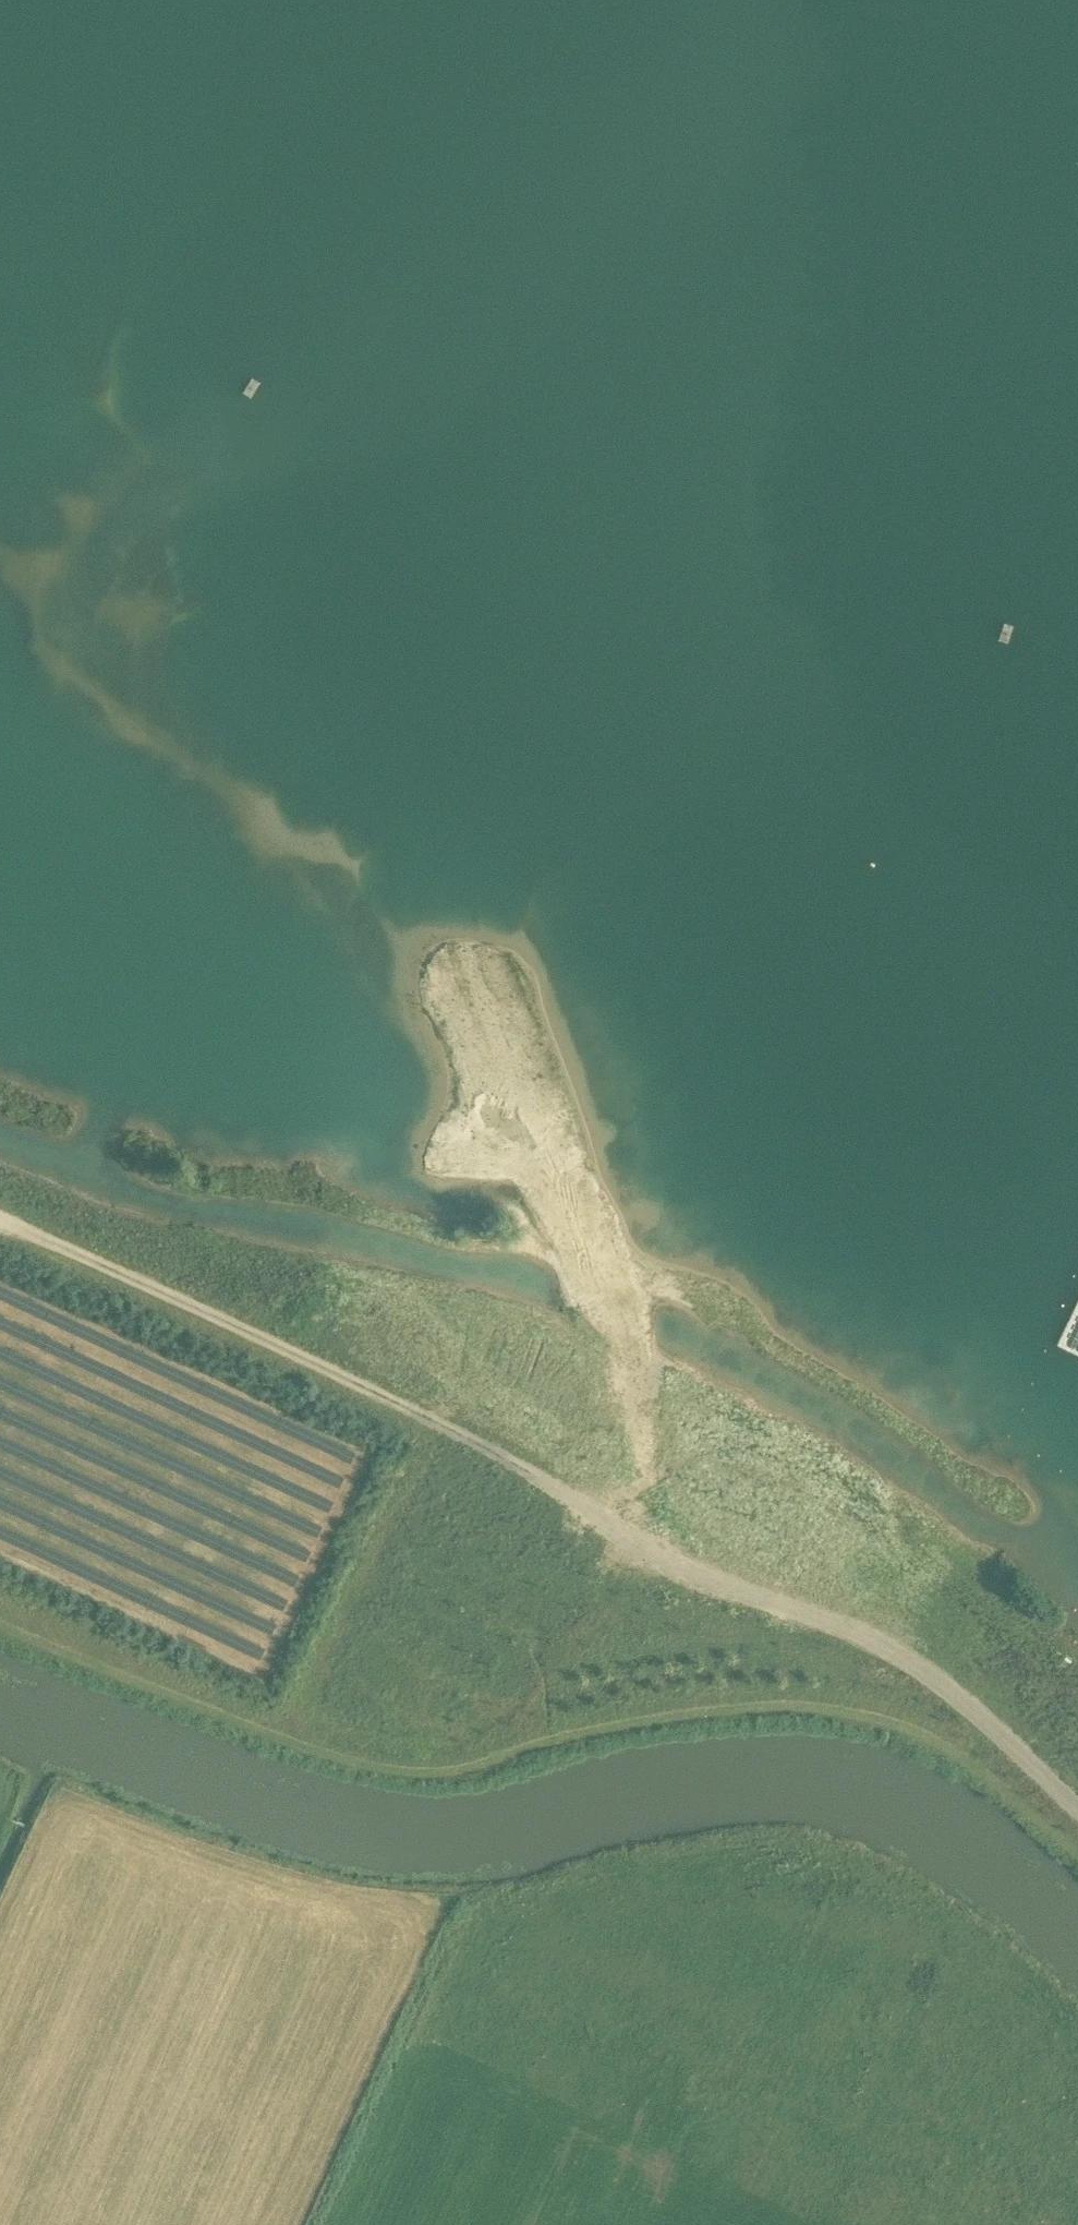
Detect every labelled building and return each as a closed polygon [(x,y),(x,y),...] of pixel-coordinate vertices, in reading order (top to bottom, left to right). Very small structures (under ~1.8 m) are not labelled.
[(11,1285),(0,1281),(0,1296),(7,1299),(11,1285)] [(8,1317),(0,1312),(0,1328),(2,1329),(8,1317)]
